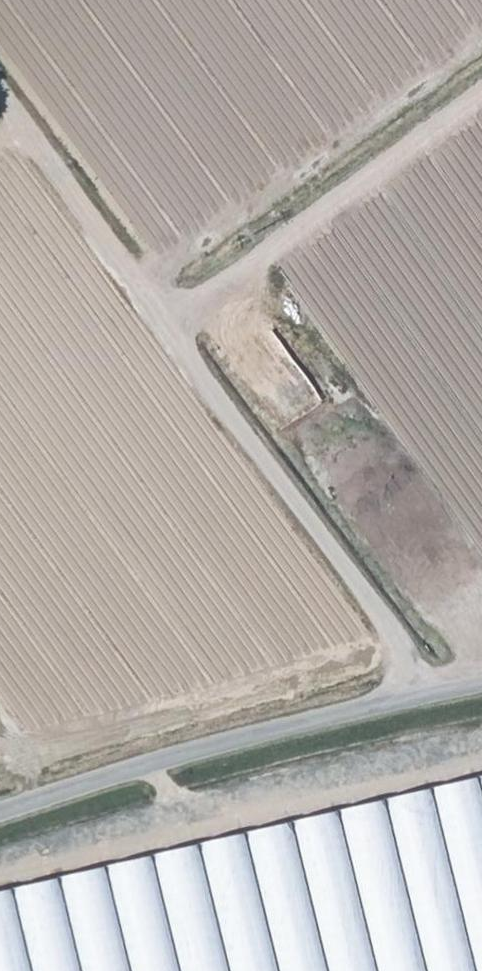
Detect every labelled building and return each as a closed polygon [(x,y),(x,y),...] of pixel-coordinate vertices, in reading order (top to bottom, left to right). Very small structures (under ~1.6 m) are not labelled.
[(0,876),(0,970),(481,970),(481,768),(0,876)]
